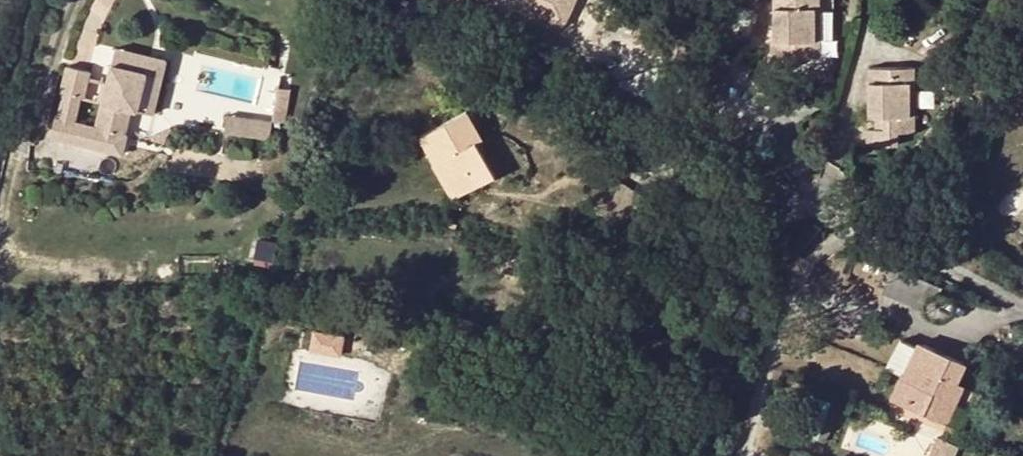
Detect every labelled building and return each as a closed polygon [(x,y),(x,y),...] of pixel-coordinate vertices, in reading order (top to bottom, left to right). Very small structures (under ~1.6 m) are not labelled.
[(508,4),(561,25),(571,0),(510,0),(508,4)] [(786,37),(787,55),(817,55),(818,0),(771,0),(770,37),(786,37)] [(787,67),(787,55),(786,37),(770,37),(767,37),(768,67),(787,67)] [(166,57),(113,42),(108,58),(138,66),(128,103),(152,110),(166,57)] [(50,105),(59,108),(55,121),(121,130),(128,103),(138,66),(108,58),(93,115),(70,109),(74,95),(80,96),(87,69),(61,62),(50,105)] [(913,69),(867,70),(866,116),(874,116),(874,131),(864,132),(864,146),(898,146),(898,133),(913,133),(913,69)] [(277,86),(270,118),(283,121),(290,89),(277,86)] [(919,91),(919,107),(935,107),(934,91),(919,91)] [(43,119),(55,121),(59,108),(50,105),(47,104),(43,119)] [(466,111),(419,135),(433,160),(429,162),(448,198),(492,175),(475,142),(480,139),(466,111)] [(270,118),(229,112),(226,130),(267,137),(270,118)] [(55,121),(43,119),(41,125),(53,128),(55,121)] [(53,128),(117,145),(121,130),(55,121),(53,128)] [(615,179),(594,210),(620,225),(639,196),(615,179)] [(314,331),(312,351),(346,355),(348,335),(314,331)] [(936,419),(945,400),(963,362),(917,341),(913,348),(899,342),(888,365),(899,370),(886,397),(936,419)] [(954,403),(945,400),(936,419),(945,423),(954,403)] [(888,411),(869,404),(865,413),(885,420),(888,411)] [(937,435),(926,455),(951,455),(956,445),(937,435)]
